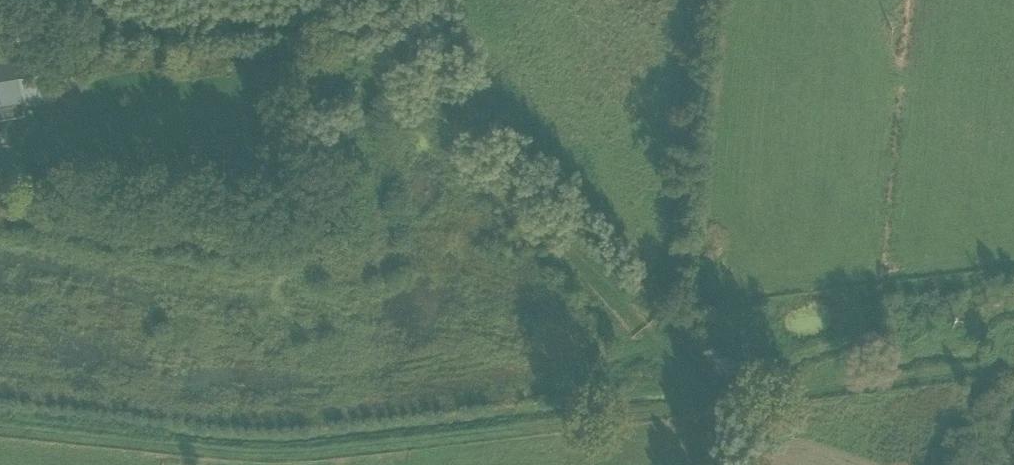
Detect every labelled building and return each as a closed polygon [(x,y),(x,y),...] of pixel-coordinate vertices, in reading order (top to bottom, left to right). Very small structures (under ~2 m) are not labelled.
[(21,104),(15,67),(14,60),(0,62),(0,121),(23,118),(21,104)] [(21,104),(43,100),(37,63),(15,67),(21,104)]
